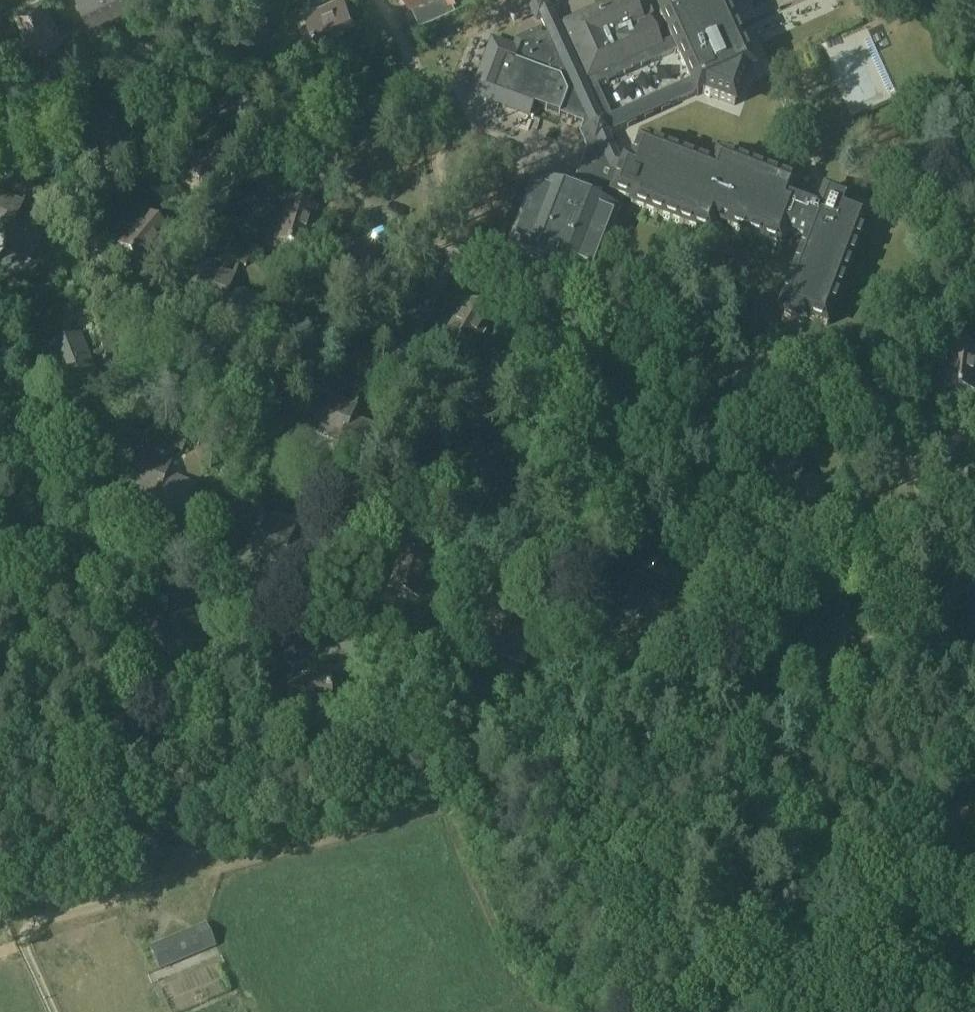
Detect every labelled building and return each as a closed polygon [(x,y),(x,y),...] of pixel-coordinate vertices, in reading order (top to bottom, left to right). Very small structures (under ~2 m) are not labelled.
[(88,21),(110,11),(105,0),(78,0),(88,21)] [(110,11),(132,0),(105,0),(110,11)] [(317,38),(355,20),(345,0),(331,0),(305,12),(317,38)] [(421,22),(458,4),(455,0),(410,0),(421,22)] [(552,13),(556,11),(555,8),(545,12),(535,16),(537,20),(541,18),(547,30),(531,37),(528,38),(519,42),(517,47),(512,60),(509,59),(506,58),(505,62),(504,66),(503,66),(502,68),(499,78),(494,91),(490,101),(503,106),(517,111),(530,116),(534,106),(546,111),(559,115),(583,124),(579,134),(581,137),(585,147),(586,149),(581,163),(569,196),(568,195),(538,184),(523,222),(522,224),(520,229),(516,241),(513,249),(512,249),(512,251),(525,256),(535,260),(546,264),(545,266),(555,270),(556,268),(557,268),(570,273),(577,276),(590,281),(591,278),(597,262),(598,259),(600,253),(600,252),(607,235),(615,213),(608,211),(614,196),(632,202),(631,206),(711,236),(718,217),(729,222),(727,227),(781,248),(787,232),(806,239),(780,308),(786,311),(784,316),(800,321),(803,322),(807,321),(807,319),(827,326),(869,216),(849,209),(851,206),(849,202),(844,200),(845,197),(825,189),(817,211),(802,205),(803,201),(793,198),(798,185),(717,155),(712,168),(640,141),(632,163),(624,160),(624,162),(619,160),(608,137),(610,136),(609,133),(627,125),(628,128),(637,124),(636,122),(644,118),(645,120),(654,116),(653,114),(661,110),(662,112),(671,108),(670,106),(696,94),(698,96),(703,94),(715,98),(735,106),(743,84),(747,74),(752,71),(743,51),(740,44),(730,23),(724,9),(720,0),(669,0),(665,11),(660,14),(664,22),(671,38),(661,43),(649,16),(643,18),(634,0),(612,0),(560,24),(557,25),(552,13)] [(535,16),(555,8),(551,0),(528,0),(535,16)] [(16,13),(33,51),(60,38),(42,1),(16,13)] [(517,47),(519,42),(495,34),(472,94),(490,101),(494,91),(499,78),(502,68),(503,66),(504,66),(505,62),(506,58),(509,59),(512,60),(517,47)] [(79,99),(94,123),(117,109),(127,103),(112,78),(79,99)] [(84,129),(100,154),(133,133),(117,109),(94,123),(84,129)] [(8,239),(18,214),(23,204),(0,195),(0,236),(8,239)] [(289,201),(277,241),(304,249),(316,209),(289,201)] [(45,224),(18,214),(8,239),(4,250),(31,260),(45,224)] [(120,246),(143,264),(169,232),(147,214),(120,246)] [(206,266),(192,303),(219,313),(229,288),(234,277),(206,266)] [(229,288),(219,313),(215,324),(242,334),(256,298),(229,288)] [(467,301),(446,337),(470,351),(492,316),(467,301)] [(48,348),(57,370),(89,357),(80,335),(48,348)] [(945,387),(974,391),(974,381),(974,349),(950,346),(945,387)] [(89,357),(57,370),(65,393),(98,380),(89,357)] [(314,432),(341,443),(351,418),(355,407),(328,397),(314,432)] [(378,428),(351,418),(341,443),(336,454),(364,464),(378,428)] [(764,489),(790,499),(791,499),(800,474),(801,474),(805,463),(777,453),(764,489)] [(129,490),(155,500),(156,500),(165,475),(166,475),(170,464),(142,454),(129,490)] [(827,484),(801,474),(800,474),(791,499),(790,499),(786,510),(814,520),(827,484)] [(192,485),(166,475),(165,475),(156,500),(155,500),(151,511),(179,521),(192,485)] [(267,519),(253,554),(280,565),(289,540),(290,540),(294,529),(267,519)] [(403,550),(390,589),(417,598),(431,559),(403,550)] [(625,611),(652,621),(662,596),(666,585),(639,575),(625,611)] [(287,679),(289,708),(331,705),(329,676),(287,679)]
